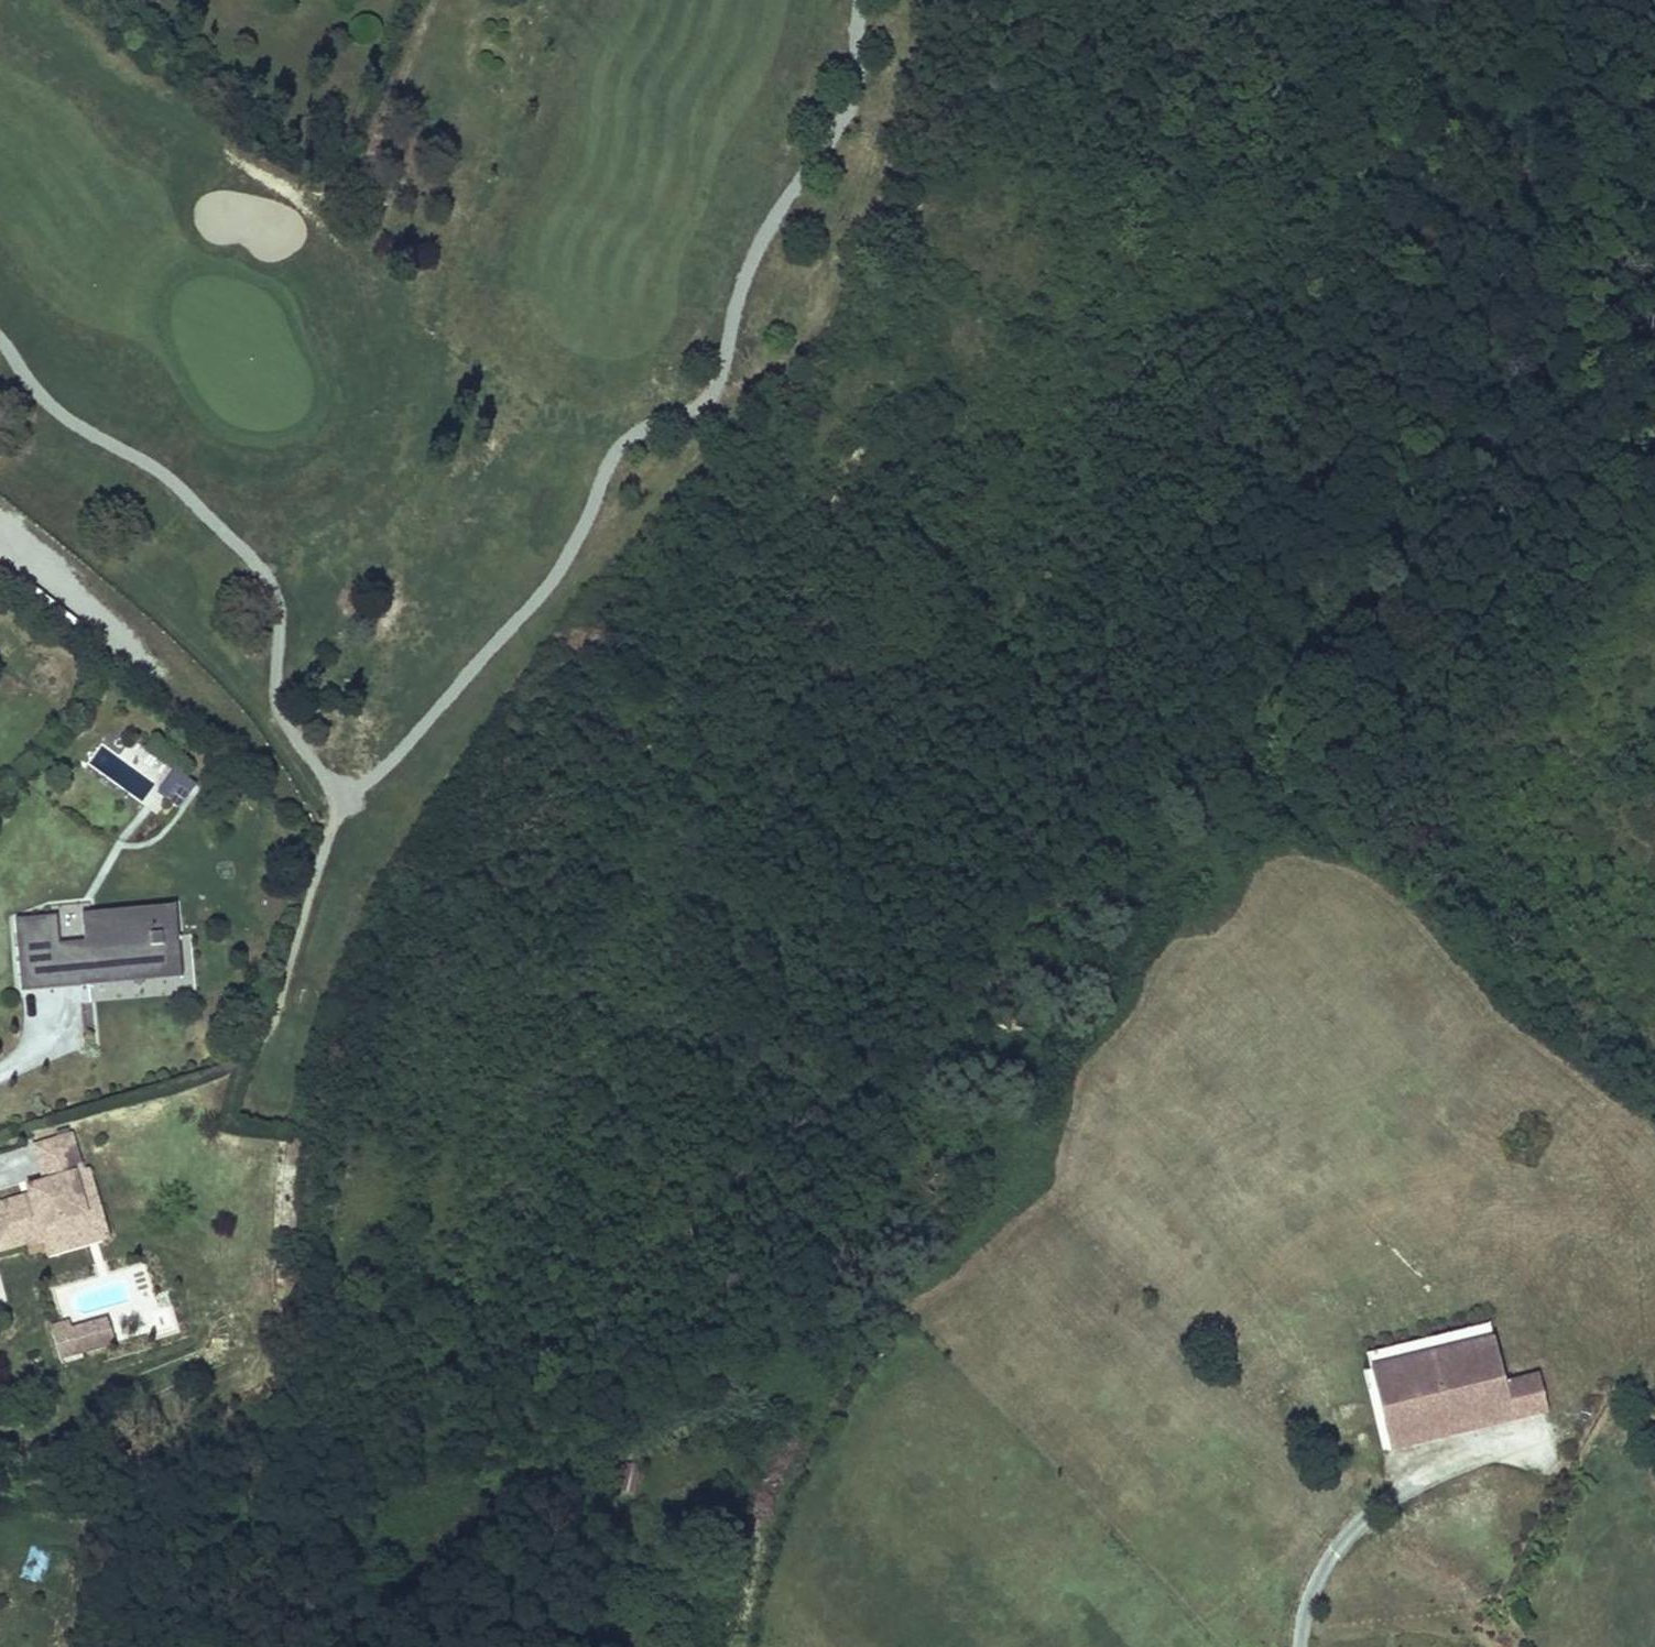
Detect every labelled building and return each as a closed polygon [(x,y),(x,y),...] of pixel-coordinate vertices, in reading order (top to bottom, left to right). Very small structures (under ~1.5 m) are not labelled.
[(181,809),(199,785),(187,775),(168,799),(181,809)] [(83,973),(178,974),(179,917),(85,915),(85,938),(60,938),(60,915),(18,914),(17,971),(45,972),(46,950),(84,951),(83,973)] [(45,972),(17,971),(17,982),(178,985),(178,974),(83,973),(84,951),(46,950),(45,972)] [(0,1202),(0,1241),(15,1236),(18,1245),(36,1240),(40,1251),(80,1240),(74,1217),(81,1215),(76,1196),(89,1192),(82,1170),(76,1172),(66,1135),(28,1146),(38,1183),(41,1190),(23,1195),(0,1202)] [(38,1183),(21,1188),(23,1195),(41,1190),(38,1183)] [(80,1240),(40,1251),(41,1257),(103,1239),(89,1192),(76,1196),(81,1215),(74,1217),(80,1240)] [(15,1236),(0,1241),(0,1251),(18,1245),(15,1236)] [(110,1344),(104,1323),(69,1334),(75,1354),(110,1344)] [(69,1334),(66,1325),(49,1330),(58,1359),(75,1354),(69,1334)] [(1367,1381),(1490,1351),(1486,1335),(1363,1365),(1367,1381)] [(1371,1397),(1494,1367),(1490,1351),(1367,1381),(1371,1397)] [(1387,1461),(1509,1432),(1507,1424),(1385,1454),(1387,1461)]
